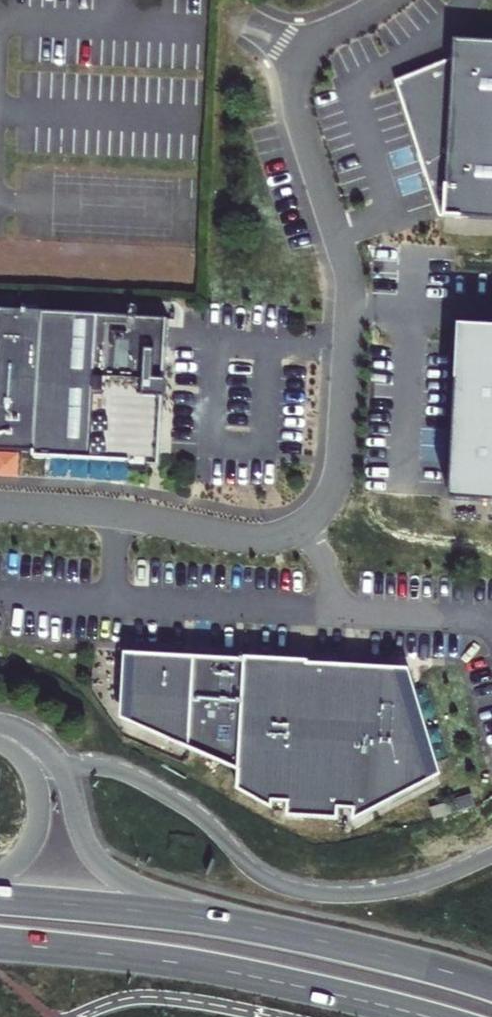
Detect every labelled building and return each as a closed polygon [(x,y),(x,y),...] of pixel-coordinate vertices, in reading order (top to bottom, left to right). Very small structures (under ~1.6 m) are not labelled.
[(454,52),(451,61),(395,86),(432,217),(441,222),(491,224),(491,52),(454,52)] [(130,461),(130,467),(152,468),(153,444),(163,445),(169,318),(0,310),(0,450),(35,451),(35,457),(130,461)] [(458,326),(450,463),(454,463),(452,500),(488,502),(488,504),(491,504),(491,328),(458,326)] [(246,661),(135,654),(131,724),(239,771),(238,790),(274,810),(274,802),(289,803),(288,817),(339,820),(340,809),(354,810),(353,822),(433,781),(399,669),(310,664),(310,662),(246,658),(246,661)] [(452,802),(455,814),(475,807),(471,795),(452,802)] [(430,809),(434,821),(453,814),(449,803),(430,809)]
